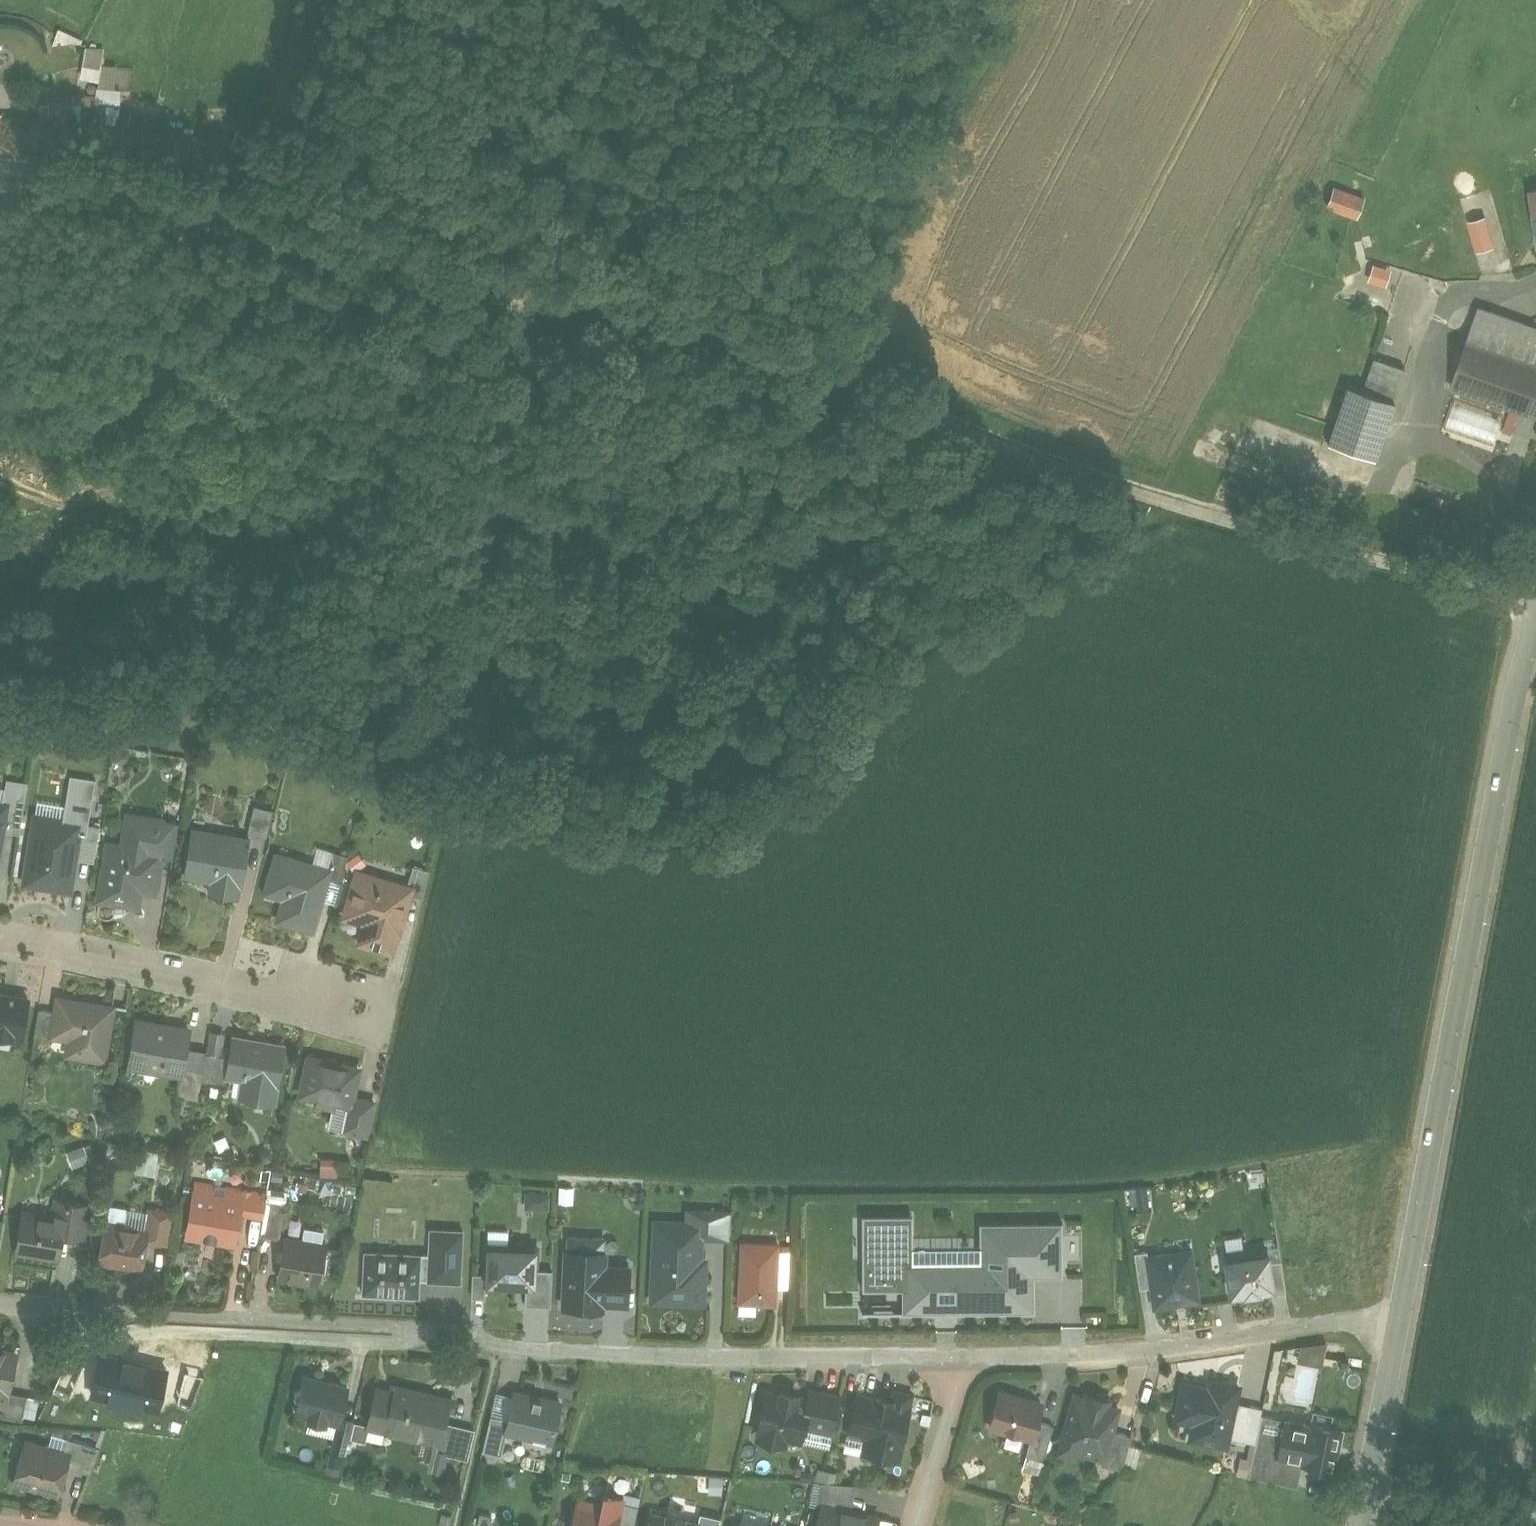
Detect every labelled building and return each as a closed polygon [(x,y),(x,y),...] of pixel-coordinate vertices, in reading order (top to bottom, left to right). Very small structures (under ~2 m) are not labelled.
[(110,38),(91,35),(86,66),(105,68),(107,52),(110,38)] [(123,55),(107,52),(105,68),(104,75),(120,76),(123,55)] [(81,81),(79,103),(124,107),(126,77),(120,76),(104,75),(102,75),(101,82),(81,81)] [(47,91),(46,102),(62,103),(63,88),(55,87),(55,91),(47,91)] [(1372,186),(1341,175),(1333,198),(1363,209),(1372,186)] [(1480,253),(1500,248),(1491,216),(1471,221),(1480,253)] [(1379,264),(1373,283),(1391,288),(1397,269),(1379,264)] [(1535,350),(1535,314),(1482,297),(1472,329),(1535,350)] [(1456,378),(1535,404),(1535,350),(1472,329),(1456,378)] [(1381,349),(1369,381),(1402,393),(1414,362),(1381,349)] [(1385,451),(1406,394),(1402,393),(1369,381),(1354,375),(1347,394),(1333,432),(1385,451)] [(70,774),(63,818),(82,822),(81,830),(86,830),(95,778),(70,774)] [(7,780),(4,804),(0,831),(20,834),(27,783),(7,780)] [(266,839),(274,812),(253,807),(246,834),(266,839)] [(117,843),(106,841),(97,902),(142,909),(144,894),(157,896),(163,859),(170,860),(176,819),(121,811),(117,843)] [(35,813),(23,881),(70,889),(81,830),(82,822),(63,818),(35,813)] [(251,837),(192,828),(184,879),(210,883),(209,894),(242,899),(251,837)] [(312,863),(329,868),(334,853),(316,848),(312,863)] [(312,863),(274,851),(261,894),(282,901),(275,922),(316,934),(336,870),(329,868),(312,863)] [(417,887),(414,895),(422,898),(430,872),(413,867),(408,884),(417,887)] [(408,884),(357,868),(340,919),(362,926),(356,944),(395,956),(414,895),(417,887),(408,884)] [(0,994),(0,1039),(15,1042),(16,1038),(23,1039),(29,999),(0,994)] [(113,1005),(58,995),(55,1012),(51,1031),(50,1038),(68,1041),(65,1057),(108,1064),(118,1006),(113,1005)] [(35,1028),(51,1031),(55,1012),(39,1009),(35,1028)] [(195,1026),(137,1016),(128,1067),(185,1077),(187,1067),(190,1050),(195,1026)] [(230,1057),(226,1078),(242,1080),(239,1096),(279,1103),(290,1044),(234,1034),(230,1057)] [(205,1053),(190,1050),(187,1067),(202,1069),(205,1053)] [(230,1057),(205,1053),(202,1069),(204,1070),(203,1079),(225,1083),(226,1078),(230,1057)] [(376,1100),(353,1095),(359,1069),(309,1057),(300,1095),(318,1099),(317,1104),(340,1109),(341,1107),(348,1109),(342,1132),(366,1138),(376,1100)] [(202,1069),(187,1067),(185,1077),(182,1095),(199,1098),(203,1079),(204,1070),(202,1069)] [(84,1144),(67,1150),(73,1165),(90,1159),(84,1144)] [(158,1172),(162,1151),(143,1147),(139,1169),(158,1172)] [(326,1157),(325,1171),(341,1171),(341,1157),(326,1157)] [(215,1182),(196,1179),(185,1236),(237,1246),(243,1215),(264,1219),(267,1199),(269,1192),(225,1184),(223,1193),(213,1191),(215,1182)] [(528,1188),(528,1206),(553,1206),(553,1188),(528,1188)] [(24,1209),(16,1253),(62,1261),(67,1235),(85,1238),(91,1206),(73,1202),(73,1198),(56,1194),(52,1214),(24,1209)] [(287,1202),(267,1199),(264,1219),(260,1235),(280,1239),(287,1202)] [(148,1205),(147,1211),(144,1227),(152,1229),(151,1234),(166,1237),(172,1210),(148,1205)] [(125,1223),(144,1227),(147,1211),(128,1207),(125,1223)] [(688,1209),(687,1219),(703,1220),(702,1238),(729,1239),(730,1212),(688,1209)] [(1061,1226),(982,1227),(982,1250),(912,1251),(912,1217),(864,1217),(864,1293),(903,1293),(903,1314),(1034,1313),(1034,1279),(1061,1278),(1061,1226)] [(654,1218),(650,1301),(704,1304),(707,1256),(701,1256),(702,1238),(703,1220),(687,1219),(654,1218)] [(107,1220),(99,1263),(144,1271),(151,1234),(152,1229),(144,1227),(125,1223),(107,1220)] [(304,1226),(302,1238),(324,1242),(326,1230),(304,1226)] [(497,1227),(497,1240),(511,1241),(512,1228),(497,1227)] [(430,1254),(420,1254),(419,1282),(461,1284),(463,1231),(431,1230),(430,1254)] [(302,1238),(284,1235),(277,1276),(324,1285),(332,1243),(324,1242),(302,1238)] [(777,1242),(741,1240),(739,1304),(775,1305),(775,1288),(777,1251),(777,1242)] [(538,1249),(487,1248),(486,1276),(486,1288),(526,1289),(537,1290),(537,1271),(538,1249)] [(608,1251),(566,1250),(564,1310),(603,1311),(603,1305),(629,1305),(630,1266),(608,1266),(608,1251)] [(1188,1250),(1145,1256),(1149,1288),(1151,1306),(1194,1300),(1188,1250)] [(788,1251),(777,1251),(775,1288),(787,1288),(788,1251)] [(420,1254),(365,1252),(363,1296),(418,1298),(419,1282),(420,1254)] [(1149,1288),(1145,1256),(1144,1252),(1132,1253),(1137,1290),(1149,1288)] [(1223,1258),(1228,1294),(1273,1288),(1268,1257),(1267,1252),(1223,1258)] [(1282,1255),(1268,1257),(1273,1288),(1273,1292),(1287,1290),(1282,1255)] [(552,1271),(537,1271),(537,1290),(526,1289),(525,1305),(551,1305),(552,1271)] [(486,1288),(486,1276),(474,1275),(473,1299),(486,1299),(486,1288)] [(0,1334),(0,1391),(17,1394),(27,1339),(0,1334)] [(1328,1362),(1330,1343),(1304,1340),(1302,1359),(1328,1362)] [(86,1364),(67,1358),(53,1386),(69,1395),(72,1390),(90,1395),(158,1409),(163,1397),(193,1408),(204,1375),(186,1370),(184,1374),(168,1370),(168,1366),(100,1351),(96,1365),(86,1364)] [(359,1372),(309,1362),(301,1402),(314,1405),(313,1410),(336,1414),(337,1409),(342,1410),(351,1412),(359,1372)] [(383,1374),(374,1415),(430,1427),(448,1431),(453,1407),(460,1379),(403,1367),(401,1378),(383,1374)] [(570,1387),(521,1376),(515,1405),(512,1419),(513,1420),(561,1430),(561,1429),(570,1387)] [(786,1383),(771,1380),(762,1426),(795,1433),(797,1425),(812,1428),(814,1416),(819,1390),(810,1388),(811,1381),(787,1376),(786,1383)] [(879,1384),(864,1380),(854,1420),(873,1425),(869,1439),(907,1448),(920,1394),(907,1391),(908,1387),(880,1380),(879,1384)] [(1090,1384),(1080,1382),(1064,1442),(1084,1447),(1086,1441),(1114,1448),(1121,1425),(1129,1395),(1119,1392),(1120,1387),(1092,1380),(1090,1384)] [(1178,1384),(1171,1423),(1188,1426),(1185,1442),(1224,1450),(1225,1446),(1233,1406),(1237,1388),(1203,1381),(1201,1389),(1178,1384)] [(1046,1400),(1001,1387),(989,1427),(1031,1439),(1035,1440),(1039,1427),(1046,1400)] [(512,1419),(515,1405),(497,1401),(490,1436),(509,1440),(513,1420),(512,1419)] [(1259,1411),(1233,1406),(1225,1446),(1251,1451),(1259,1411)] [(481,1413),(453,1407),(448,1431),(447,1434),(450,1434),(457,1436),(456,1440),(474,1444),(481,1413)] [(351,1412),(342,1410),(338,1436),(356,1439),(361,1414),(351,1412)] [(839,1421),(814,1416),(812,1428),(837,1433),(839,1421)] [(873,1425),(854,1420),(850,1434),(869,1439),(873,1425)] [(1335,1475),(1342,1433),(1281,1421),(1276,1446),(1280,1447),(1302,1451),(1299,1465),(1299,1468),(1335,1475)] [(1136,1429),(1121,1425),(1114,1448),(1113,1451),(1129,1456),(1136,1429)] [(447,1434),(448,1431),(430,1427),(424,1453),(445,1458),(450,1434),(447,1434)] [(1052,1431),(1039,1427),(1035,1440),(1031,1439),(1027,1453),(1045,1458),(1052,1431)] [(573,1432),(561,1429),(561,1430),(558,1441),(571,1444),(573,1432)] [(25,1437),(11,1481),(59,1495),(67,1467),(73,1452),(68,1450),(65,1449),(48,1444),(25,1437)] [(67,1467),(91,1475),(99,1450),(68,1440),(65,1449),(73,1452),(67,1467)] [(837,1458),(825,1455),(821,1467),(822,1468),(834,1468),(837,1458)] [(843,1460),(837,1458),(834,1468),(841,1468),(843,1460)] [(817,1490),(823,1491),(828,1470),(822,1470),(817,1490)] [(829,1488),(858,1494),(863,1471),(860,1470),(828,1470),(823,1491),(828,1492),(829,1488)] [(797,1493),(801,1475),(796,1474),(792,1492),(797,1493)] [(804,1495),(809,1475),(804,1474),(799,1494),(804,1495)] [(633,1480),(631,1488),(646,1492),(648,1484),(633,1480)] [(612,1481),(609,1492),(625,1496),(627,1488),(628,1485),(612,1481)] [(575,1525),(625,1525),(632,1498),(625,1496),(609,1492),(585,1486),(575,1525)] [(627,1488),(625,1496),(632,1498),(643,1501),(646,1492),(631,1488),(627,1488)] [(829,1488),(828,1492),(821,1525),(884,1525),(889,1501),(858,1494),(829,1488)] [(1026,1497),(1017,1498),(1017,1507),(1026,1506),(1026,1497)] [(498,1502),(485,1500),(483,1510),(496,1513),(498,1502)] [(457,1507),(446,1504),(443,1514),(454,1517),(457,1507)] [(670,1507),(666,1525),(712,1525),(714,1517),(670,1507)] [(714,1517),(712,1525),(730,1525),(731,1520),(714,1517)]
